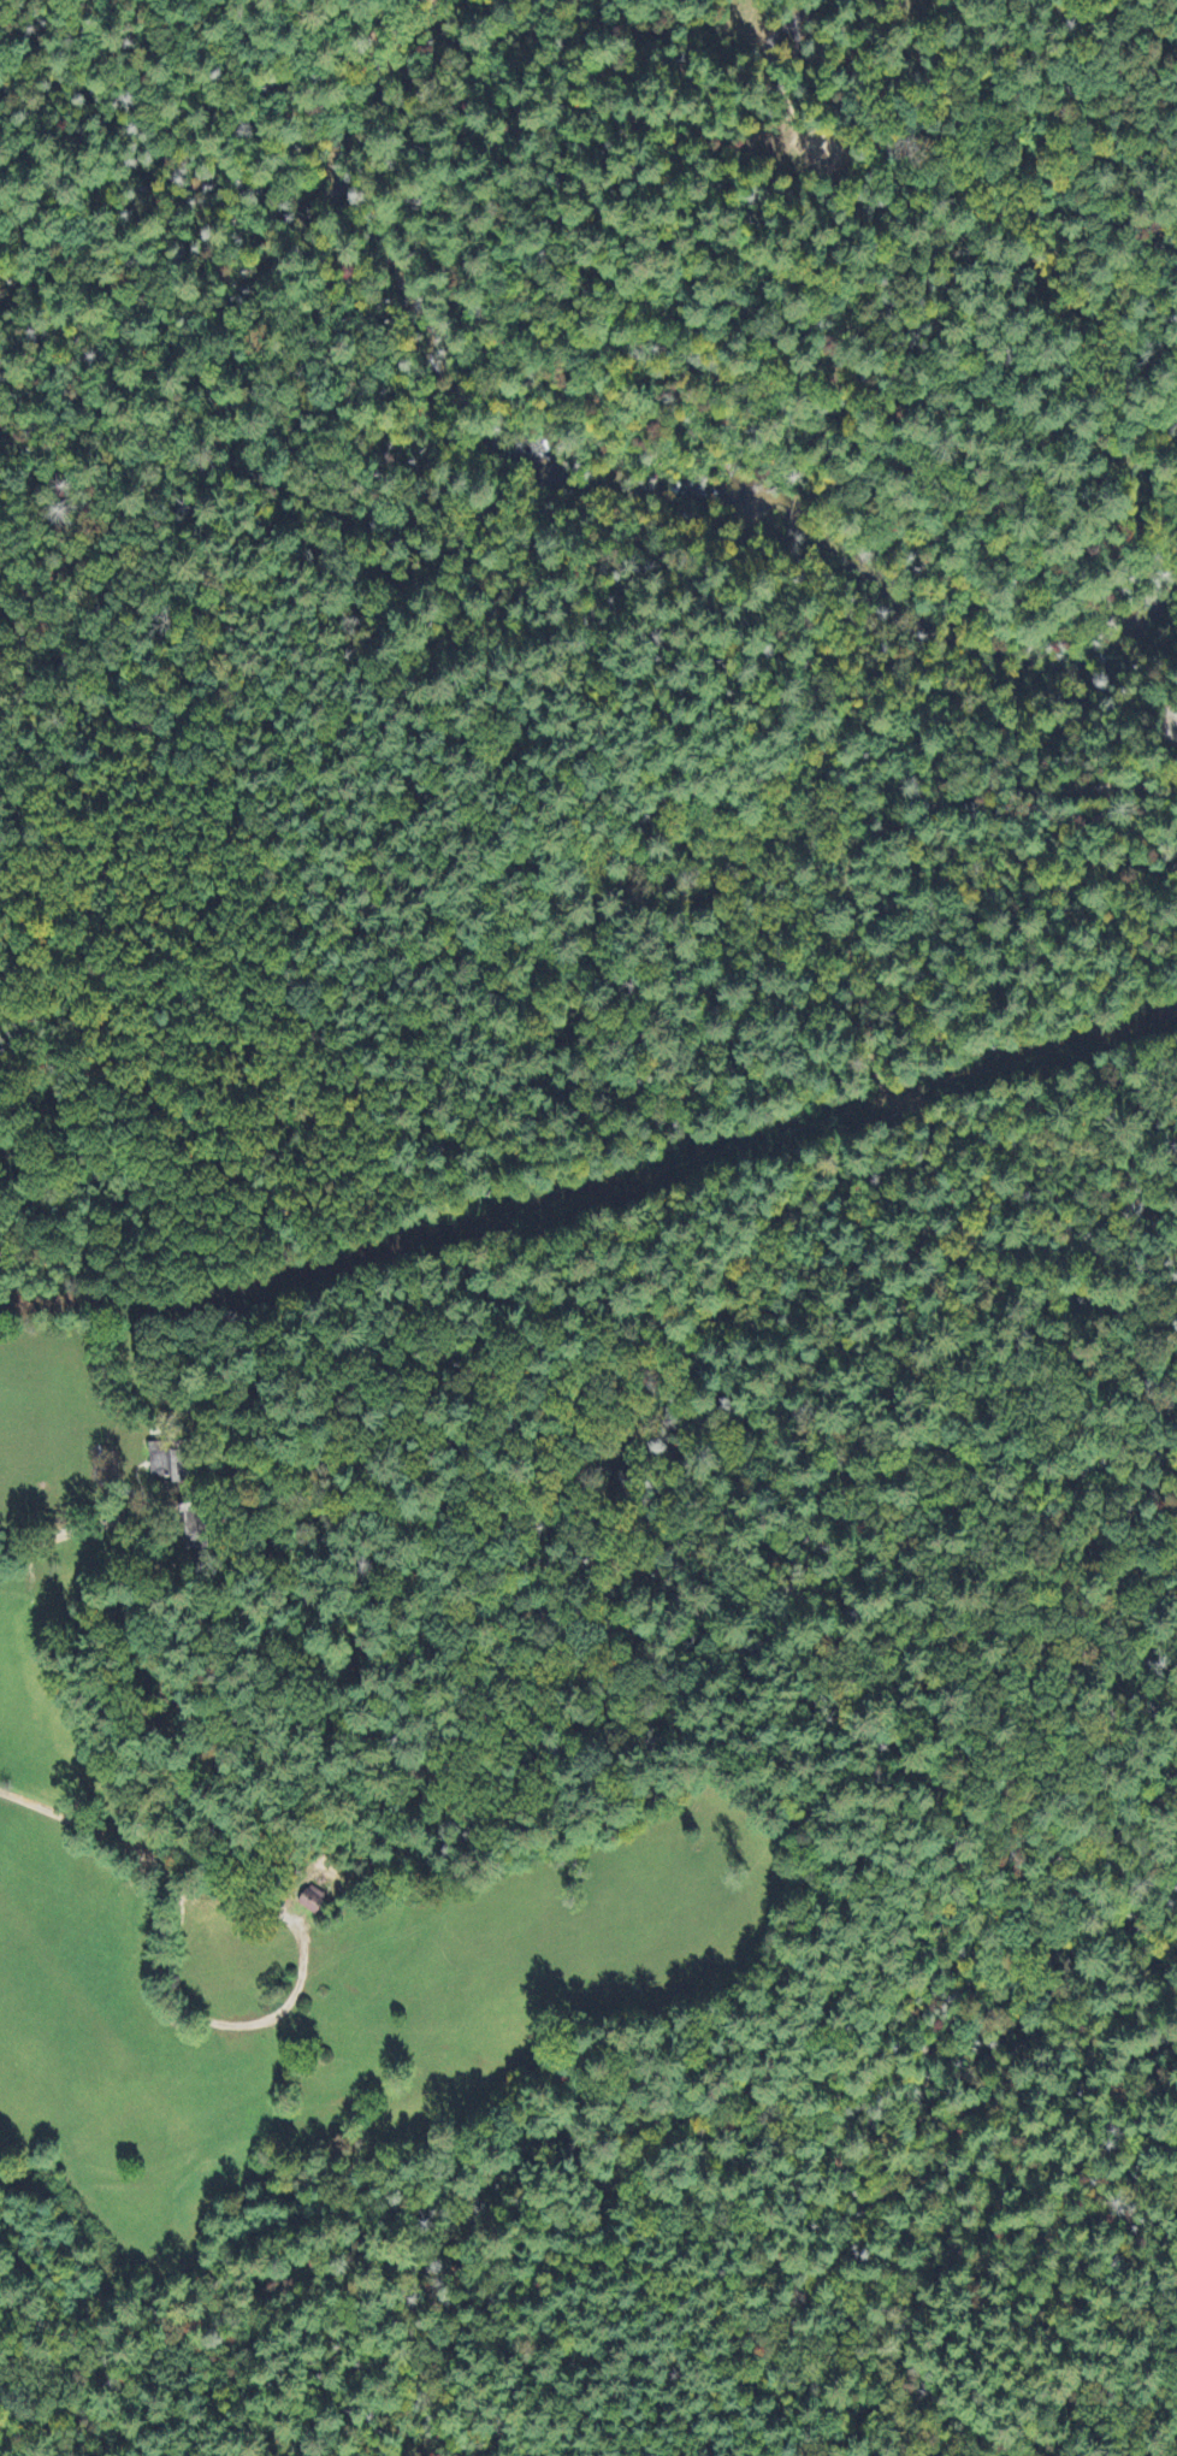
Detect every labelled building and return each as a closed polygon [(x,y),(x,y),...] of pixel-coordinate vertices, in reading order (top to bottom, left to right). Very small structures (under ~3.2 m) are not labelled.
[(150,1446),(154,1484),(173,1483),(174,1498),(192,1496),(188,1452),(176,1453),(175,1444),(150,1446)]
